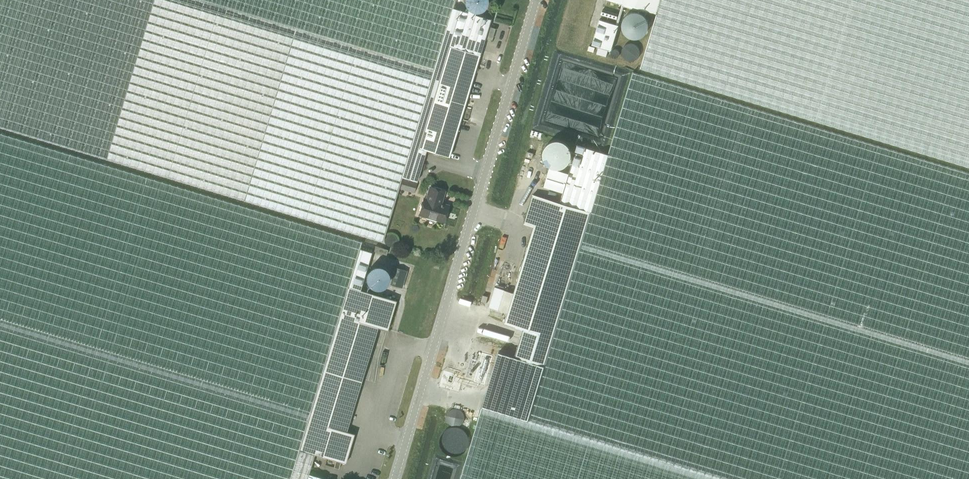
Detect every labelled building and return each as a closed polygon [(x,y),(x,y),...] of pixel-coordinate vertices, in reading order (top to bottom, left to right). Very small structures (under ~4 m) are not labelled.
[(419,147),(449,46),(479,55),(490,19),(474,14),(467,12),(452,8),(454,0),(0,0),(0,126),(382,241),(402,176),(417,181),(426,149),(419,147)] [(463,0),(463,1),(463,2),(464,3),(464,4),(464,5),(465,6),(466,7),(466,8),(467,8),(467,9),(468,9),(467,12),(474,14),(475,12),(476,12),(477,12),(478,11),(479,11),(480,11),(481,10),(482,9),(483,9),(483,8),(484,8),(484,7),(485,7),(485,6),(485,5),(486,4),(486,3),(486,2),(487,1),(487,0),(463,0)] [(657,13),(660,0),(614,0),(657,13)] [(968,166),(968,0),(660,0),(657,13),(640,67),(968,166)] [(617,14),(602,9),(601,15),(615,19),(617,14)] [(619,24),(600,19),(592,44),(611,50),(619,24)] [(449,156),(479,55),(449,46),(419,147),(426,149),(449,156)] [(460,478),(968,478),(968,172),(633,71),(608,153),(577,144),(569,172),(569,173),(549,167),(544,186),(563,192),(560,202),(593,214),(586,235),(544,365),(516,356),(498,351),(460,478)] [(308,473),(314,453),(301,450),(348,286),(361,241),(0,133),(0,478),(324,478),(324,477),(308,473)] [(399,188),(414,192),(416,182),(402,178),(399,188)] [(424,198),(419,214),(427,216),(428,218),(434,220),(435,218),(443,221),(448,205),(440,203),(443,191),(430,187),(426,199),(424,198)] [(513,297),(505,322),(524,327),(518,346),(516,356),(544,365),(586,235),(593,214),(560,202),(533,194),(524,223),(534,226),(533,229),(531,234),(513,294),(513,297)] [(372,250),(386,254),(387,249),(374,245),(372,250)] [(395,267),(390,284),(400,287),(405,270),(395,267)] [(396,300),(348,286),(301,450),(314,453),(345,463),(354,434),(346,431),(377,327),(387,329),(396,300)]
